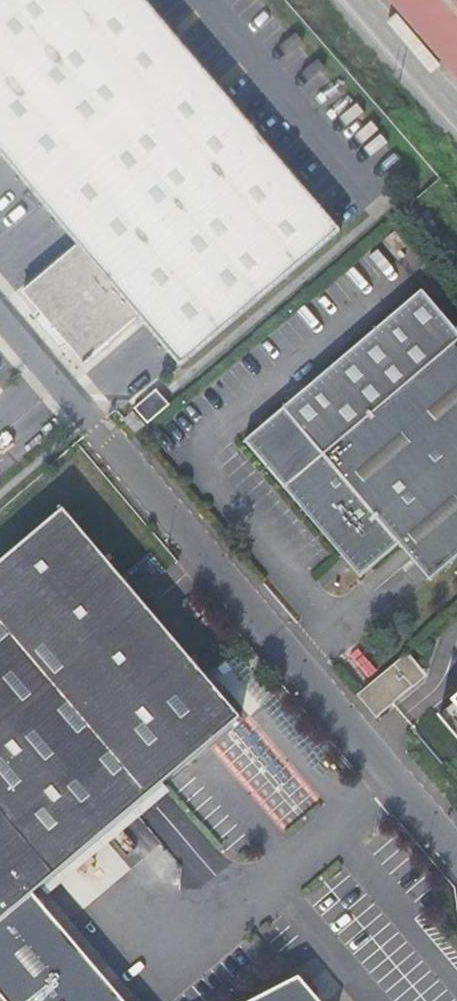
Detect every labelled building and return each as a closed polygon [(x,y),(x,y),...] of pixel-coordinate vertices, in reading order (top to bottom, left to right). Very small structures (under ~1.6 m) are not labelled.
[(76,245),(21,292),(82,364),(138,318),(179,367),(341,230),(145,0),(0,0),(0,155),(76,245)] [(420,287),(244,441),(340,554),(360,576),(421,525),(452,562),(456,558),(456,331),(433,303),(420,287)] [(133,408),(146,424),(168,404),(155,389),(133,408)] [(123,419),(135,433),(144,425),(132,411),(123,419)] [(34,892),(43,885),(162,782),(240,716),(61,508),(0,563),(0,922),(34,892)] [(260,673),(269,665),(257,651),(248,658),(260,673)] [(406,656),(358,698),(376,720),(414,688),(411,684),(423,674),(406,656)] [(442,720),(456,736),(456,706),(442,720)] [(162,782),(43,885),(51,895),(170,791),(162,782)] [(34,892),(0,922),(0,997),(4,1000),(129,1000),(89,955),(34,892)] [(303,976),(254,1000),(324,1000),(303,976)]
